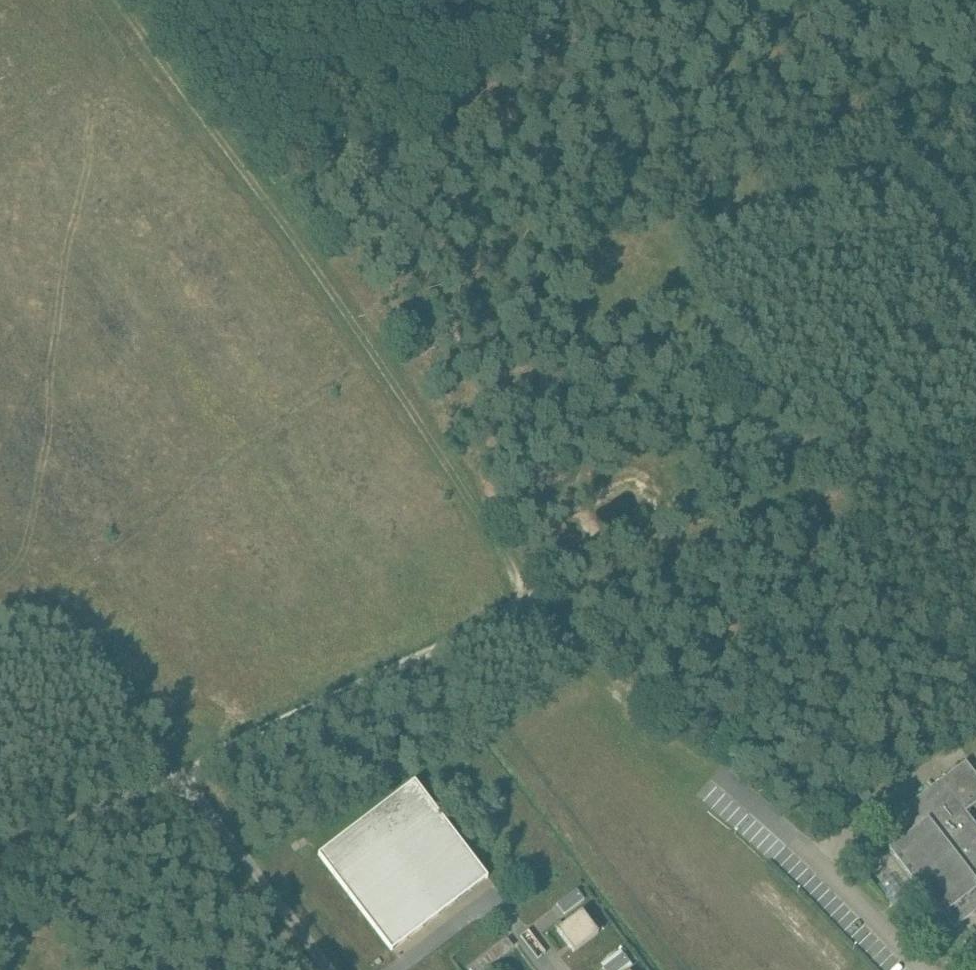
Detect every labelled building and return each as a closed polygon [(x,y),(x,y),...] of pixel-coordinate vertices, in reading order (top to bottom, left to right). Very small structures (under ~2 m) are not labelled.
[(948,776),(944,779),(943,778),(889,820),(903,839),(888,850),(940,918),(944,915),(954,928),(975,912),(975,826),(966,812),(975,804),(975,775),(966,762),(948,776)] [(320,855),(392,950),(488,878),(416,783),(320,855)] [(872,797),(865,788),(856,794),(864,803),(872,797)] [(857,806),(851,797),(833,811),(839,820),(857,806)] [(578,891),(558,906),(565,915),(585,900),(578,891)] [(558,931),(575,953),(599,934),(582,912),(558,931)] [(471,968),(473,969),(483,969),(515,946),(509,939),(471,968)] [(603,969),(604,969),(622,969),(631,964),(623,954),(603,969)]
